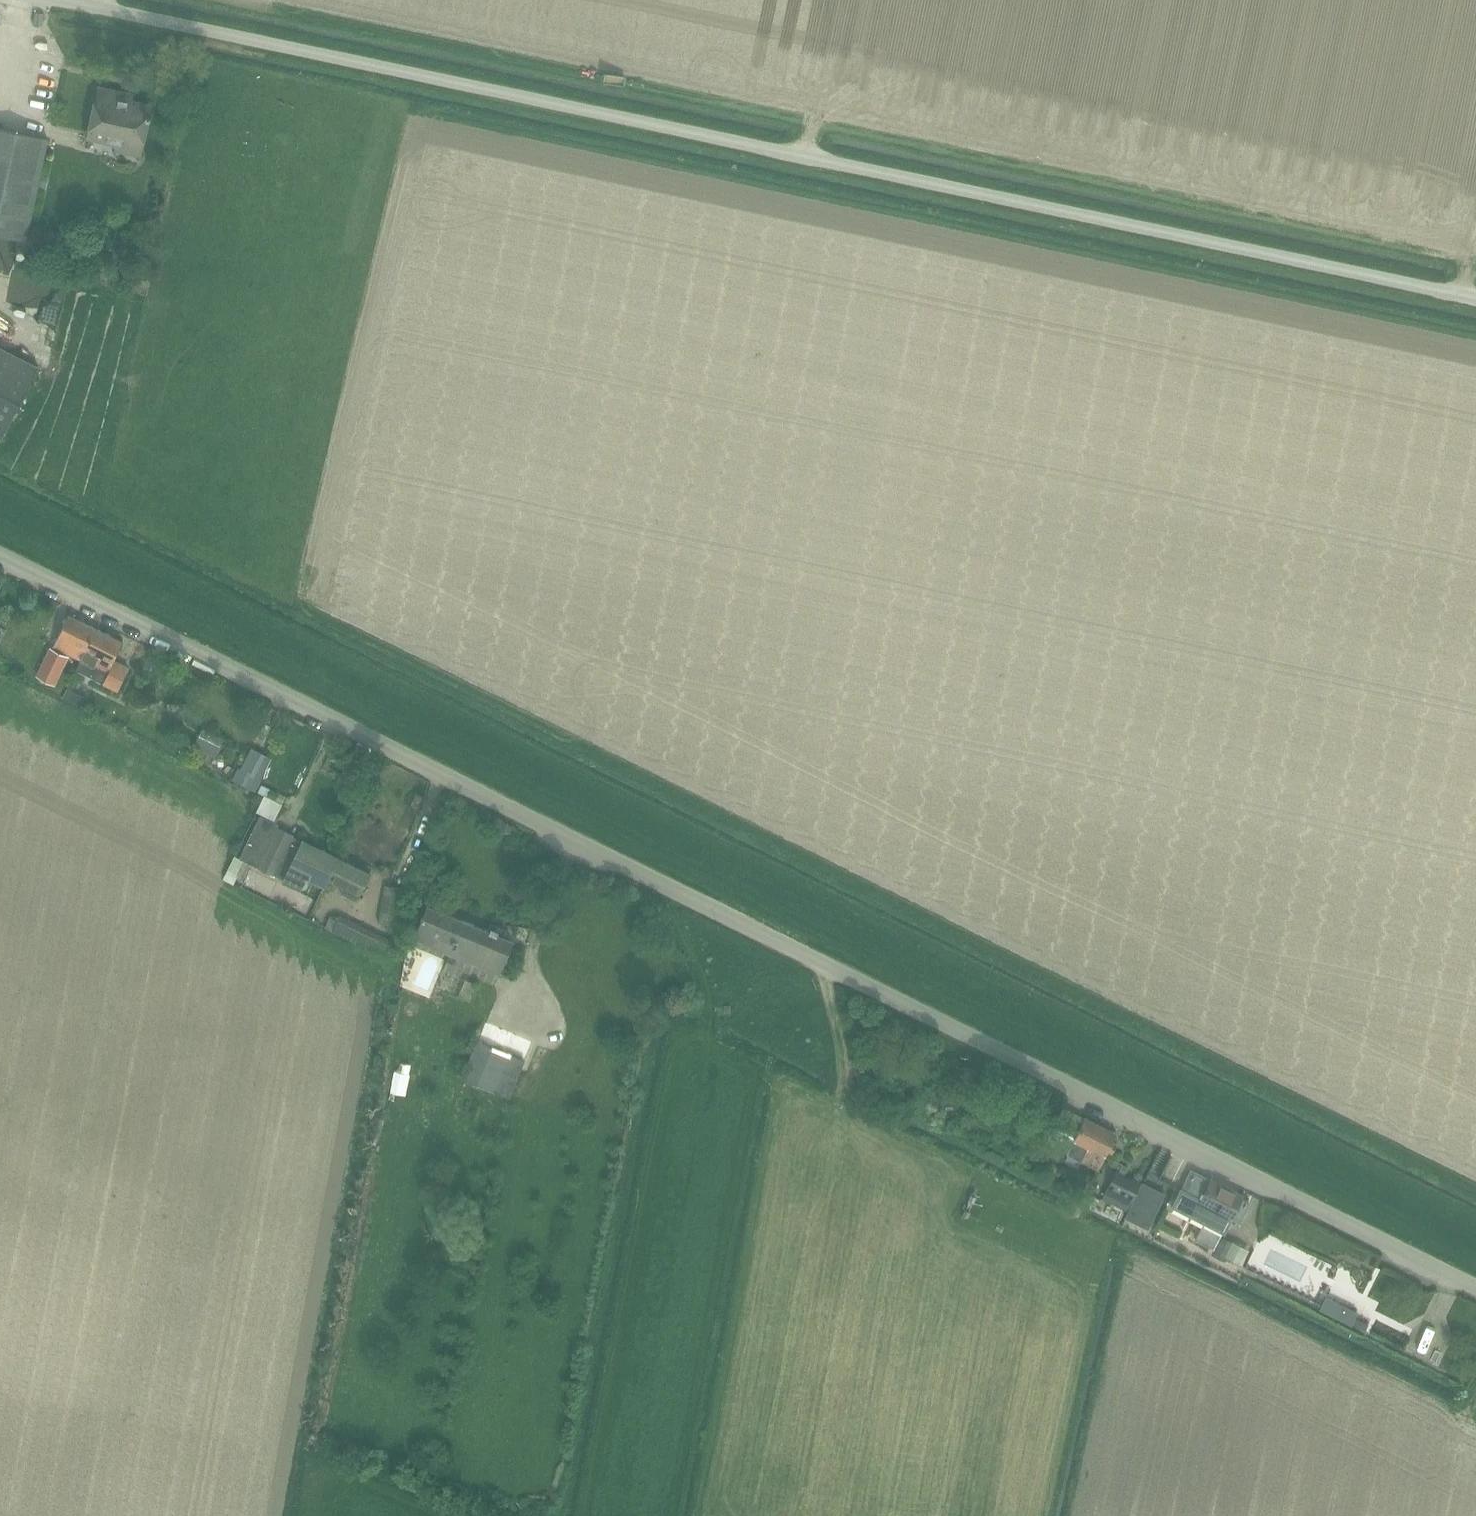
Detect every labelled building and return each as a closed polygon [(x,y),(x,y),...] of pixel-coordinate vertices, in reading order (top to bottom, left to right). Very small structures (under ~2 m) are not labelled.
[(100,87),(88,140),(116,146),(115,152),(140,157),(151,104),(122,98),(123,92),(100,87)] [(27,241),(49,139),(0,128),(0,235),(27,241)] [(2,438),(38,367),(0,348),(0,437),(2,438)] [(54,647),(81,660),(97,628),(70,615),(54,647)] [(97,628),(81,660),(82,661),(77,671),(106,685),(117,691),(128,668),(114,661),(124,642),(97,628)] [(70,657),(50,648),(37,675),(57,684),(70,657)] [(232,768),(226,779),(237,785),(238,783),(251,789),(254,785),(258,777),(262,779),(270,762),(271,760),(250,751),(242,769),(240,773),(232,768)] [(265,795),(257,812),(275,821),(282,804),(265,795)] [(240,858),(236,856),(235,856),(228,871),(237,876),(244,861),(258,867),(257,869),(274,877),(275,875),(302,888),(307,878),(322,885),(327,876),(336,856),(303,840),(303,839),(278,827),(279,825),(261,816),(240,858)] [(327,876),(322,885),(326,887),(329,881),(343,888),(341,893),(359,902),(372,874),(336,856),(327,876)] [(385,885),(379,923),(396,926),(402,888),(385,885)] [(430,905),(414,941),(499,977),(514,941),(430,905)] [(519,984),(506,1053),(530,1057),(543,988),(519,984)] [(469,1065),(462,1081),(509,1101),(522,1069),(476,1049),(469,1065)] [(922,1097),(914,1111),(924,1117),(932,1103),(922,1097)] [(1099,1172),(1106,1157),(1110,1149),(1114,1150),(1118,1142),(1115,1140),(1118,1134),(1086,1118),(1076,1137),(1054,1127),(1046,1144),(1068,1155),(1065,1161),(1076,1166),(1079,1162),(1099,1172)] [(1102,1198),(1128,1212),(1141,1183),(1116,1171),(1102,1198)] [(1182,1188),(1173,1207),(1222,1231),(1224,1232),(1231,1217),(1239,1221),(1240,1219),(1247,1205),(1241,1202),(1245,1195),(1211,1178),(1201,1197),(1182,1188)] [(1127,1215),(1126,1217),(1148,1228),(1166,1194),(1143,1183),(1142,1184),(1127,1215)] [(1221,1235),(1213,1253),(1224,1259),(1225,1256),(1242,1265),(1250,1249),(1236,1242),(1233,1241),(1221,1235)] [(1325,1298),(1320,1308),(1352,1324),(1355,1317),(1358,1311),(1326,1296),(1325,1298)]
